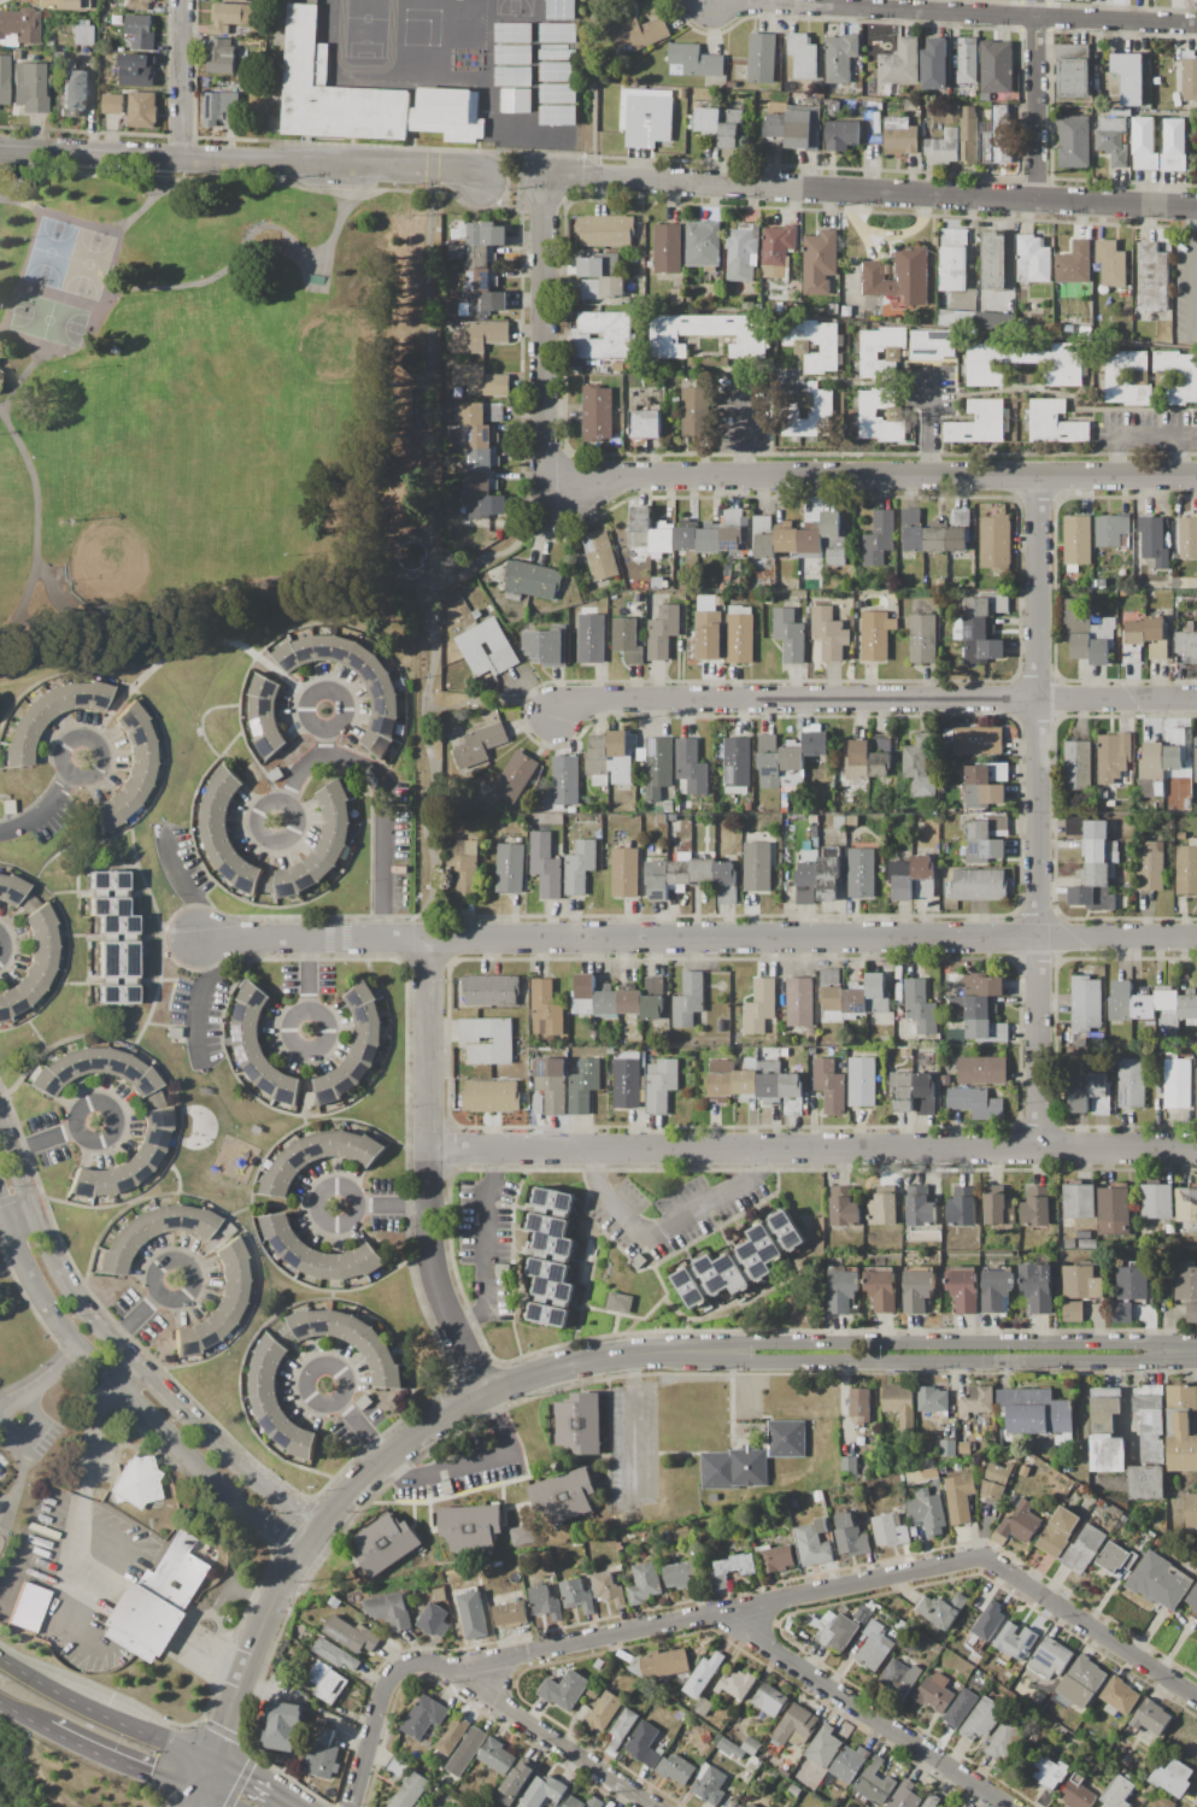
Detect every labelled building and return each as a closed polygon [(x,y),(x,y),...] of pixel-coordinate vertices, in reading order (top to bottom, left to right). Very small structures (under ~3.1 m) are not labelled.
[(37,8),(38,0),(92,0),(92,10),(71,8),(71,10),(37,8)] [(124,8),(124,0),(156,0),(156,2),(149,2),(148,11),(130,10),(130,8),(124,8)] [(548,19),(548,0),(576,0),(576,19),(548,19)] [(217,2),(259,5),(258,25),(225,24),(225,25),(230,25),(229,35),(225,34),(225,35),(209,34),(210,24),(216,25),(216,22),(212,22),(212,4),(217,5),(217,2)] [(288,4),(309,5),(318,5),(319,5),(317,43),(329,45),(328,87),(411,90),(410,107),(409,130),(409,139),(282,133),(288,4)] [(2,39),(0,39),(0,12),(18,11),(20,8),(30,7),(34,10),(34,11),(39,11),(39,42),(14,42),(14,35),(2,35),(2,39)] [(127,14),(152,16),(151,24),(156,24),(154,49),(133,49),(133,41),(136,41),(136,34),(125,34),(127,14)] [(671,35),(635,52),(630,42),(616,49),(608,30),(636,17),(641,25),(663,16),(671,35)] [(95,25),(95,45),(76,43),(77,25),(80,25),(80,19),(90,20),(90,25),(95,25)] [(776,34),(775,83),(749,82),(750,34),(776,34)] [(788,34),(808,34),(808,37),(811,37),(811,45),(817,45),(817,78),(794,78),(794,55),(788,55),(788,34)] [(826,37),(844,37),(844,35),(858,34),(859,55),(862,55),(862,75),(850,75),(850,83),(827,83),(826,37)] [(919,36),(919,82),(879,83),(879,55),(898,55),(898,37),(919,36)] [(947,37),(949,89),(922,90),(922,49),(927,49),(927,47),(929,47),(928,39),(947,37)] [(978,37),(978,83),(957,83),(957,70),(960,70),(958,37),(978,37)] [(235,74),(209,72),(209,65),(205,65),(206,54),(210,54),(210,46),(211,46),(212,39),(233,40),(233,46),(235,46),(235,74)] [(981,40),(994,40),(994,42),(1013,42),(1014,93),(981,93),(981,40)] [(723,76),(683,75),(685,65),(669,64),(669,43),(700,43),(700,54),(724,55),(723,76)] [(1090,45),(1090,98),(1058,98),(1058,60),(1057,60),(1057,45),(1090,45)] [(1196,55),(1196,101),(1184,100),(1184,95),(1183,95),(1183,51),(1196,51),(1196,55)] [(61,53),(61,61),(53,61),(53,53),(61,53)] [(121,53),(149,54),(149,59),(156,60),(154,65),(152,65),(152,75),(156,75),(154,88),(119,87),(121,53)] [(1111,53),(1144,53),(1144,107),(1121,107),(1121,71),(1111,71),(1111,53)] [(7,105),(0,105),(0,55),(8,55),(8,104),(7,104),(7,105)] [(48,113),(22,113),(22,116),(12,116),(12,106),(11,106),(11,64),(43,63),(43,70),(47,70),(48,113)] [(88,70),(87,111),(78,111),(78,117),(64,117),(65,110),(61,110),(64,69),(88,70)] [(410,107),(419,108),(421,88),(473,90),(471,116),(479,116),(479,118),(486,118),(485,137),(477,137),(477,142),(445,141),(446,133),(409,130),(410,107)] [(531,89),(502,89),(502,113),(531,112),(531,89)] [(674,96),(671,141),(656,141),(656,149),(627,148),(627,129),(621,129),(622,89),(673,90),(671,96),(674,96)] [(1092,90),(1102,90),(1102,106),(1092,106),(1092,90)] [(130,92),(157,93),(156,106),(158,106),(158,123),(156,123),(154,128),(129,127),(130,92)] [(204,93),(225,93),(225,98),(235,98),(235,127),(225,127),(225,119),(215,121),(215,123),(210,123),(210,119),(204,121),(204,93)] [(124,95),(123,113),(102,113),(104,94),(124,95)] [(840,101),(840,117),(826,117),(826,102),(840,101)] [(787,106),(786,139),(784,139),(782,156),(764,156),(765,121),(768,121),(769,113),(770,113),(771,102),(787,104),(787,106)] [(992,105),(1008,105),(1009,131),(1011,131),(1013,163),(981,163),(980,131),(992,131),(992,105)] [(542,106),(541,124),(574,126),(575,107),(542,106)] [(821,107),(820,152),(809,151),(810,149),(786,148),(786,139),(787,106),(821,107)] [(961,118),(963,118),(963,106),(975,106),(975,113),(978,113),(978,118),(979,118),(980,141),(979,141),(979,165),(969,165),(969,162),(962,162),(962,141),(961,141),(961,118)] [(721,108),(720,133),(696,131),(697,108),(721,108)] [(721,108),(744,110),(743,133),(739,133),(738,149),(720,148),(720,133),(721,108)] [(1090,116),(1090,168),(1058,168),(1058,146),(1060,146),(1060,134),(1058,134),(1058,116),(1090,116)] [(885,117),(909,117),(909,127),(919,127),(919,153),(885,154),(885,117)] [(1127,117),(1127,131),(1122,131),(1122,134),(1126,134),(1126,142),(1122,142),(1122,145),(1127,145),(1127,166),(1110,166),(1110,154),(1107,154),(1107,151),(1096,151),(1096,130),(1099,130),(1099,118),(1127,117)] [(1134,117),(1155,117),(1156,152),(1160,152),(1160,169),(1134,169),(1134,117)] [(1186,118),(1187,170),(1162,171),(1161,154),(1166,154),(1166,118),(1186,118)] [(859,122),(859,145),(847,145),(847,152),(827,152),(826,122),(859,122)] [(958,128),(958,162),(950,162),(950,165),(934,165),(934,156),(931,156),(931,158),(926,158),(926,156),(925,156),(925,139),(946,139),(946,128),(958,128)] [(586,216),(627,216),(627,217),(634,217),(635,235),(633,235),(633,247),(586,247),(586,246),(579,246),(579,217),(586,217),(586,216)] [(506,246),(489,246),(469,246),(469,236),(467,236),(467,239),(452,239),(452,230),(459,230),(459,222),(465,222),(465,223),(483,223),(483,222),(495,222),(495,227),(506,227),(506,246)] [(721,223),(721,266),(716,266),(716,271),(705,271),(705,266),(688,266),(688,264),(685,264),(683,227),(687,227),(687,223),(721,223)] [(761,223),(758,266),(755,266),(755,282),(728,282),(729,250),(726,250),(726,237),(729,237),(729,235),(729,229),(739,229),(739,223),(761,223)] [(681,224),(682,272),(656,272),(656,224),(681,224)] [(797,225),(796,251),(787,251),(786,266),(785,278),(763,278),(763,265),(762,265),(764,228),(785,229),(786,225),(797,225)] [(943,229),(968,229),(968,292),(941,292),(943,229)] [(837,230),(838,276),(829,276),(831,295),(805,295),(804,236),(821,236),(821,230),(837,230)] [(1007,231),(1007,289),(982,289),(982,231),(1007,231)] [(1017,235),(1035,235),(1035,237),(1041,237),(1041,239),(1045,239),(1045,247),(1051,247),(1051,281),(1029,281),(1029,283),(1021,283),(1021,281),(1019,281),(1017,235)] [(1090,239),(1090,282),(1056,282),(1056,254),(1073,254),(1073,240),(1090,239)] [(1096,240),(1117,240),(1117,252),(1126,252),(1126,286),(1102,286),(1102,262),(1096,262),(1096,240)] [(1138,242),(1158,242),(1158,252),(1169,252),(1169,311),(1157,311),(1157,312),(1149,312),(1149,311),(1138,311),(1138,295),(1140,295),(1140,274),(1138,274),(1138,242)] [(489,246),(489,247),(494,247),(494,253),(497,253),(497,263),(489,263),(489,269),(468,269),(465,269),(465,259),(452,259),(452,246),(469,246),(489,246)] [(928,246),(929,306),(905,306),(905,297),(863,297),(863,262),(886,262),(886,265),(891,264),(896,265),(896,246),(928,246)] [(600,277),(580,277),(580,258),(599,258),(599,253),(620,253),(621,276),(600,277)] [(468,269),(489,269),(495,269),(495,276),(499,276),(499,286),(491,286),(491,292),(469,292),(468,292),(468,269)] [(626,276),(626,295),(618,295),(618,298),(582,299),(581,281),(600,280),(600,277),(621,276),(626,276)] [(683,289),(683,304),(673,304),(671,289),(683,289)] [(1120,289),(1131,289),(1131,298),(1120,298),(1120,289)] [(491,292),(507,292),(507,311),(492,311),(492,316),(459,316),(459,303),(469,303),(469,292),(491,292)] [(743,301),(755,301),(753,310),(743,309),(743,301)] [(839,304),(839,315),(829,315),(829,304),(839,304)] [(843,306),(851,306),(851,316),(843,316),(843,306)] [(938,309),(976,312),(976,329),(938,325),(938,309)] [(632,312),(632,334),(636,334),(636,340),(632,340),(632,358),(573,358),(573,335),(591,334),(591,339),(605,339),(605,333),(573,333),(571,329),(579,329),(579,312),(632,312)] [(976,312),(1015,315),(1015,332),(976,329),(976,312)] [(767,316),(767,358),(730,358),(730,344),(738,344),(738,335),(680,335),(680,344),(688,344),(688,358),(661,358),(661,344),(652,344),(652,327),(661,327),(661,316),(767,316)] [(1019,318),(1027,318),(1027,327),(1019,327),(1019,318)] [(838,323),(838,335),(844,335),(844,346),(838,346),(838,353),(844,353),(844,365),(838,365),(838,371),(825,371),(825,375),(805,375),(805,356),(793,356),(793,346),(784,346),(784,335),(792,335),(792,321),(818,321),(818,323),(838,323)] [(510,322),(510,342),(486,342),(486,353),(453,353),(453,332),(469,332),(469,322),(510,322)] [(861,330),(880,330),(880,327),(908,327),(908,350),(902,350),(902,363),(897,363),(897,382),(874,382),(874,379),(861,379),(861,330)] [(911,330),(958,330),(958,344),(956,344),(956,357),(945,357),(945,359),(909,359),(909,348),(911,348),(911,330)] [(968,344),(1084,344),(1084,364),(1087,364),(1087,376),(1082,376),(1082,386),(1045,386),(1045,371),(1055,371),(1055,364),(998,364),(998,374),(1004,374),(1004,386),(968,386),(968,344)] [(1148,352),(1149,383),(1152,383),(1152,405),(1125,405),(1125,401),(1105,403),(1105,352),(1148,352)] [(1180,354),(1196,354),(1196,403),(1186,403),(1186,405),(1168,405),(1168,387),(1157,387),(1157,372),(1154,372),(1154,352),(1180,352),(1180,354)] [(454,364),(486,364),(486,375),(510,375),(510,395),(454,395),(454,364)] [(833,389),(834,435),(784,436),(782,403),(799,403),(799,394),(808,394),(808,381),(818,381),(818,389),(833,389)] [(583,386),(600,386),(600,388),(612,388),(614,439),(600,439),(600,441),(583,441),(583,386)] [(683,387),(710,387),(710,435),(683,435),(683,387)] [(859,391),(873,391),(873,387),(899,387),(899,406),(906,406),(906,422),(911,422),(911,433),(906,433),(906,441),(879,441),(879,439),(859,439),(859,391)] [(976,421),(976,413),(968,413),(968,399),(1004,399),(1004,409),(1010,409),(1010,421),(976,421)] [(1031,421),(1031,399),(1066,399),(1067,413),(1058,413),(1058,420),(1031,421)] [(504,403),(504,422),(486,422),(486,426),(468,426),(460,426),(460,406),(468,406),(468,403),(504,403)] [(632,411),(651,411),(651,403),(662,403),(662,438),(650,438),(650,441),(641,441),(641,440),(632,440),(632,411)] [(1058,420),(1058,422),(1090,422),(1090,441),(1031,441),(1031,421),(1058,420)] [(1010,421),(1010,432),(1004,432),(1004,441),(944,441),(944,422),(976,422),(976,421),(1010,421)] [(468,426),(486,426),(497,426),(497,433),(499,433),(499,442),(491,442),(491,448),(470,448),(468,448),(468,426)] [(470,448),(491,448),(493,448),(493,450),(497,450),(497,457),(500,457),(500,465),(493,465),(493,473),(491,473),(470,473),(470,448)] [(491,473),(491,474),(495,474),(495,480),(498,480),(498,489),(491,489),(491,495),(467,495),(467,473),(470,473),(491,473)] [(467,495),(491,495),(506,495),(506,514),(491,514),(491,518),(467,518),(467,495)] [(651,528),(652,547),(628,547),(628,523),(633,523),(632,508),(651,508),(651,528)] [(743,509),(744,542),(740,542),(740,551),(722,551),(721,529),(721,523),(724,523),(724,509),(743,509)] [(925,528),(925,551),(905,551),(905,541),(903,541),(903,509),(921,509),(921,527),(925,527),(925,528)] [(969,509),(970,541),(967,541),(967,551),(949,551),(947,528),(947,527),(951,527),(951,509),(969,509)] [(894,510),(896,550),(885,550),(885,565),(864,565),(864,534),(874,534),(874,510),(894,510)] [(822,511),(841,511),(841,529),(846,529),(846,564),(827,565),(827,551),(823,551),(822,526),(822,511)] [(1011,514),(1011,568),(978,568),(978,517),(992,517),(992,515),(1011,514)] [(1131,514),(1131,534),(1121,534),(1121,547),(1096,547),(1096,516),(1117,516),(1117,514),(1131,514)] [(1169,547),(1169,569),(1156,569),(1156,558),(1143,558),(1143,532),(1139,532),(1139,514),(1154,514),(1154,517),(1163,517),(1163,547),(1169,547)] [(1191,514),(1196,514),(1196,559),(1180,559),(1180,557),(1174,557),(1174,544),(1180,544),(1179,517),(1191,517),(1191,514)] [(776,534),(776,552),(776,557),(757,557),(757,548),(753,548),(753,516),(773,516),(773,534),(776,534)] [(1091,516),(1092,564),(1078,564),(1078,573),(1068,573),(1068,565),(1066,565),(1064,516),(1091,516)] [(675,527),(675,552),(663,552),(663,558),(652,558),(652,547),(651,528),(658,528),(658,521),(668,521),(668,524),(675,524),(675,527)] [(721,529),(722,551),(722,552),(698,552),(698,550),(698,529),(704,529),(704,521),(714,521),(714,529),(721,529)] [(800,552),(797,552),(797,551),(780,551),(780,552),(776,552),(776,534),(776,524),(782,524),(782,521),(793,521),(793,529),(800,529),(800,530),(800,552)] [(947,528),(949,551),(925,551),(925,528),(931,528),(931,521),(938,521),(938,523),(947,523),(947,528)] [(823,551),(823,553),(800,553),(800,552),(800,530),(805,530),(805,522),(816,522),(816,526),(822,526),(823,551)] [(698,550),(685,551),(685,556),(675,556),(675,527),(698,527),(698,529),(698,550)] [(581,535),(608,528),(621,575),(594,582),(581,535)] [(509,559),(515,561),(515,559),(557,569),(556,570),(564,573),(559,591),(557,591),(555,600),(522,593),(521,602),(505,598),(507,589),(505,589),(507,579),(505,579),(509,559)] [(651,576),(659,576),(659,585),(651,585),(651,576)] [(793,577),(792,587),(780,587),(780,576),(793,577)] [(1196,577),(1196,588),(1180,588),(1173,588),(1173,579),(1180,579),(1180,577),(1196,577)] [(937,579),(945,579),(945,587),(937,587),(937,579)] [(1008,596),(991,595),(990,612),(1008,613),(1008,596)] [(724,597),(724,606),(715,606),(715,597),(724,597)] [(1062,599),(1078,599),(1078,618),(1090,618),(1091,626),(1104,626),(1104,617),(1115,617),(1116,647),(1109,647),(1109,665),(1091,665),(1091,658),(1073,658),(1073,634),(1068,634),(1068,624),(1062,624),(1062,599)] [(650,620),(661,620),(659,605),(680,605),(680,636),(670,636),(670,659),(650,661),(650,620)] [(727,605),(743,605),(743,608),(752,608),(753,662),(728,662),(727,605)] [(812,605),(843,605),(843,630),(850,630),(851,645),(843,646),(844,661),(822,661),(822,636),(812,636),(812,605)] [(774,606),(794,606),(794,622),(805,622),(805,663),(784,663),(784,638),(774,638),(774,606)] [(696,612),(722,611),(722,661),(696,661),(696,612)] [(862,612),(887,611),(888,659),(863,659),(862,612)] [(579,614),(604,614),(605,662),(579,662),(579,614)] [(911,614),(937,614),(937,663),(911,663),(911,614)] [(493,615),(521,662),(495,677),(489,667),(475,675),(454,638),(493,615)] [(1127,620),(1145,620),(1145,615),(1164,615),(1164,634),(1168,634),(1168,658),(1149,659),(1149,640),(1145,640),(1145,644),(1140,644),(1140,662),(1123,662),(1123,629),(1127,629),(1127,620)] [(614,617),(638,617),(638,646),(644,645),(644,664),(626,665),(626,651),(614,651),(614,617)] [(962,618),(988,617),(988,639),(962,639),(962,618)] [(523,632),(552,632),(552,629),(561,629),(561,626),(565,626),(565,667),(545,667),(545,663),(532,663),(532,656),(527,656),(527,651),(523,651),(523,632)] [(1174,632),(1196,632),(1196,662),(1185,663),(1185,652),(1174,652),(1174,632)] [(334,635),(312,636),(316,659),(330,661),(334,635)] [(334,635),(330,661),(345,664),(356,641),(334,635)] [(303,664),(316,659),(312,636),(291,643),(303,664)] [(979,641),(1005,640),(1005,657),(979,658),(979,641)] [(345,664),(357,674),(375,653),(356,641),(345,664)] [(289,674),(303,664),(291,643),(271,656),(289,674)] [(357,674),(366,685),(389,671),(375,653),(357,674)] [(281,686),(289,674),(271,656),(258,674),(281,686)] [(366,685),(372,699),(398,693),(389,671),(366,685)] [(276,700),(281,686),(258,674),(251,696),(276,700)] [(87,708),(101,711),(104,706),(110,692),(112,686),(89,680),(89,684),(87,708)] [(57,714),(71,709),(66,684),(46,692),(57,714)] [(71,709),(87,708),(89,684),(66,684),(71,709)] [(45,723),(57,714),(46,692),(27,705),(45,723)] [(372,699),(372,714),(398,716),(398,693),(372,699)] [(275,715),(276,700),(251,696),(251,720),(275,715)] [(131,700),(112,722),(121,732),(143,720),(146,718),(131,700)] [(36,735),(45,723),(27,705),(13,724),(36,735)] [(372,714),(369,728),(393,738),(398,716),(372,714)] [(280,729),(275,715),(251,720),(257,740),(280,729)] [(121,732),(127,747),(152,740),(143,720),(121,732)] [(464,735),(501,722),(507,739),(486,747),(489,758),(474,764),(464,735)] [(33,750),(36,735),(13,724),(7,746),(33,750)] [(955,728),(1003,727),(1003,752),(955,753),(955,728)] [(369,728),(393,738),(395,738),(381,761),(360,740),(369,728)] [(287,743),(265,763),(253,741),(257,740),(280,729),(287,743)] [(591,735),(609,735),(609,731),(627,731),(628,749),(632,749),(632,786),(592,786),(592,775),(587,775),(587,752),(592,752),(591,735)] [(804,732),(827,732),(828,755),(805,755),(804,732)] [(903,746),(916,746),(916,732),(934,732),(934,750),(927,750),(927,778),(934,778),(935,796),(913,796),(913,778),(904,778),(903,746)] [(1098,734),(1117,734),(1117,733),(1131,733),(1131,762),(1127,762),(1127,772),(1120,772),(1120,779),(1114,779),(1114,786),(1098,786),(1098,734)] [(758,734),(780,734),(780,788),(758,788),(758,734)] [(873,734),(891,734),(891,749),(873,750),(873,734)] [(646,738),(674,738),(674,786),(662,786),(662,803),(647,803),(646,738)] [(676,738),(699,738),(699,763),(708,763),(708,793),(688,793),(688,778),(676,779),(676,738)] [(723,738),(750,738),(750,786),(747,786),(747,794),(724,794),(723,738)] [(127,747),(129,762),(156,762),(152,740),(127,747)] [(851,740),(868,740),(868,779),(847,780),(846,757),(851,757),(851,740)] [(1066,741),(1091,741),(1091,790),(1066,790),(1066,741)] [(1144,743),(1164,743),(1164,746),(1181,746),(1181,769),(1164,769),(1164,779),(1138,779),(1138,764),(1140,764),(1140,759),(1144,759),(1144,743)] [(31,764),(2,769),(4,745),(7,746),(33,750),(31,764)] [(781,747),(803,747),(803,785),(781,785),(781,747)] [(518,750),(540,763),(514,806),(491,792),(518,750)] [(872,753),(890,753),(890,775),(870,776),(870,757),(872,757),(872,753)] [(553,756),(580,756),(580,805),(553,805),(553,756)] [(129,762),(127,776),(151,785),(156,762),(129,762)] [(234,797),(212,784),(210,781),(225,763),(245,786),(234,797)] [(967,763),(1008,763),(1009,780),(991,780),(991,785),(967,785),(967,763)] [(266,775),(278,768),(283,776),(271,784),(266,775)] [(127,776),(119,790),(139,804),(151,785),(127,776)] [(317,794),(341,778),(351,802),(347,803),(322,809),(317,794)] [(1155,782),(1163,782),(1163,797),(1155,797),(1155,782)] [(228,810),(234,797),(212,784),(204,804),(228,810)] [(843,784),(867,784),(868,797),(843,797),(843,784)] [(966,806),(966,786),(1007,786),(1007,802),(990,803),(990,806),(966,806)] [(1097,787),(1103,787),(1103,790),(1108,790),(1108,799),(1097,799),(1097,787)] [(119,790),(108,799),(123,820),(139,804),(119,790)] [(2,800),(12,799),(13,812),(4,814),(2,800)] [(108,799),(123,820),(125,822),(101,833),(94,805),(108,799)] [(665,800),(674,800),(674,811),(665,812),(665,800)] [(322,809),(325,825),(350,825),(347,803),(322,809)] [(227,825),(228,810),(204,804),(201,827),(227,825)] [(658,814),(667,814),(667,822),(658,822),(658,814)] [(847,816),(857,816),(857,826),(847,827),(847,816)] [(835,817),(844,817),(844,827),(835,827),(835,817)] [(991,817),(1009,817),(1009,837),(991,837),(991,817)] [(1086,820),(1109,820),(1109,840),(1117,840),(1117,851),(1119,851),(1119,863),(1114,863),(1114,878),(1110,878),(1110,896),(1115,896),(1115,909),(1086,909),(1086,904),(1069,904),(1069,887),(1086,887),(1086,879),(1079,879),(1079,869),(1086,869),(1086,820)] [(967,821),(990,821),(990,839),(967,839),(967,821)] [(229,840),(227,825),(201,827),(205,850),(229,840)] [(325,825),(322,839),(346,847),(350,825),(325,825)] [(530,831),(551,831),(552,858),(562,858),(562,898),(541,899),(540,874),(532,875),(530,831)] [(322,839),(315,852),(335,868),(346,847),(322,839)] [(1190,839),(1196,839),(1196,893),(1175,893),(1175,845),(1190,845),(1190,839)] [(237,852),(229,840),(205,850),(217,869),(237,852)] [(476,840),(477,896),(456,896),(456,872),(448,872),(447,840),(476,840)] [(564,855),(576,855),(576,840),(595,840),(595,870),(586,870),(586,894),(565,894),(564,855)] [(803,840),(811,840),(811,850),(803,851),(803,840)] [(1138,840),(1164,840),(1164,890),(1138,890),(1138,840)] [(967,841),(1007,841),(1007,856),(990,856),(990,863),(967,863),(967,841)] [(744,843),(771,843),(771,891),(745,891),(744,843)] [(498,844),(523,844),(523,893),(499,894),(498,844)] [(614,849),(639,847),(639,896),(614,896),(614,849)] [(847,849),(875,849),(875,897),(849,898),(847,849)] [(248,864),(237,852),(217,869),(234,885),(248,864)] [(315,852),(304,862),(319,884),(335,868),(315,852)] [(913,855),(933,855),(934,897),(916,897),(916,879),(913,879),(913,855)] [(818,857),(840,857),(840,879),(838,879),(838,900),(818,900),(818,857)] [(646,862),(691,862),(691,860),(715,860),(715,885),(668,885),(668,900),(650,900),(649,884),(646,884),(646,862)] [(888,861),(911,861),(913,900),(893,900),(892,884),(888,884),(888,861)] [(304,862),(291,869),(299,893),(319,884),(304,862)] [(716,862),(737,862),(737,904),(716,904),(716,862)] [(798,862),(817,862),(817,886),(815,886),(815,903),(798,903),(798,862)] [(256,897),(257,891),(262,874),(263,869),(248,864),(234,885),(231,887),(256,897)] [(952,869),(1004,868),(1004,880),(1007,880),(1007,899),(952,899),(952,869)] [(291,869),(277,873),(277,878),(277,893),(277,899),(300,896),(299,893),(291,869)] [(88,872),(125,872),(125,890),(88,890),(88,872)] [(0,900),(12,907),(16,903),(25,890),(29,885),(8,874),(7,878),(0,900)] [(277,878),(262,874),(257,891),(277,893),(277,878)] [(16,903),(27,915),(40,904),(25,890),(16,903)] [(88,898),(125,898),(125,915),(99,915),(88,915),(88,898)] [(45,902),(40,904),(27,915),(22,919),(29,932),(53,923),(57,923),(45,902)] [(125,915),(99,915),(99,932),(135,933),(135,915),(125,915)] [(29,932),(30,947),(57,946),(53,923),(29,932)] [(98,941),(135,941),(135,978),(98,978),(98,941)] [(30,947),(29,962),(54,969),(57,946),(30,947)] [(29,962),(23,975),(43,990),(54,969),(29,962)] [(670,997),(683,997),(683,972),(703,972),(704,1011),(693,1011),(693,1027),(670,1027),(670,997)] [(964,972),(982,972),(982,976),(1003,976),(1004,995),(964,995),(964,972)] [(576,973),(594,973),(594,1013),(574,1013),(574,991),(576,991),(576,973)] [(867,973),(885,973),(885,992),(890,992),(890,1013),(867,1013),(867,973)] [(23,975),(12,986),(28,1005),(43,990),(23,975)] [(462,975),(517,975),(517,1004),(463,1005),(462,975)] [(1072,975),(1091,975),(1091,980),(1102,980),(1101,1028),(1091,1027),(1091,1032),(1070,1031),(1072,975)] [(344,997),(366,978),(377,999),(375,1001),(351,1010),(344,997)] [(645,978),(664,978),(664,993),(646,993),(645,978)] [(745,1003),(753,1003),(753,978),(775,978),(775,1019),(764,1019),(765,1034),(745,1034),(745,1003)] [(787,978),(814,978),(814,1026),(788,1026),(787,978)] [(262,1010),(237,1001),(251,979),(270,998),(262,1010)] [(532,979),(553,979),(553,1004),(563,1004),(564,1035),(533,1035),(532,979)] [(906,979),(927,979),(927,1004),(937,1004),(938,1033),(917,1033),(917,1019),(906,1019),(906,979)] [(1113,980),(1132,981),(1132,1021),(1109,1020),(1109,997),(1113,997),(1113,980)] [(98,985),(135,986),(135,1004),(98,1004),(98,985)] [(0,993),(0,996),(8,1016),(28,1005),(12,986),(0,993)] [(822,987),(843,986),(843,1010),(823,1011),(823,1002),(822,1002),(822,987)] [(1156,986),(1172,987),(1172,990),(1178,990),(1178,1008),(1156,1008),(1156,986)] [(844,990),(866,988),(866,1013),(844,1013),(844,990)] [(1196,996),(1196,1018),(1179,1017),(1179,996),(1186,996),(1186,988),(1196,988),(1196,996)] [(597,991),(618,991),(618,1015),(597,1015),(597,991)] [(620,1013),(620,991),(641,991),(641,1013),(620,1013)] [(642,996),(663,995),(663,1013),(661,1013),(661,1020),(642,1020),(642,996)] [(10,1019),(0,1021),(0,996),(8,1016),(10,1019)] [(967,997),(990,996),(991,1023),(1009,1023),(1009,1042),(976,1042),(976,1038),(967,1038),(967,997)] [(1134,996),(1155,996),(1155,1019),(1133,1019),(1134,996)] [(258,1025),(262,1010),(237,1001),(233,1022),(258,1025)] [(351,1010),(356,1025),(380,1021),(375,1001),(351,1010)] [(459,1019),(512,1019),(512,1063),(468,1064),(468,1049),(459,1049),(459,1019)] [(356,1025),(354,1040),(380,1044),(380,1021),(356,1025)] [(258,1039),(258,1025),(233,1022),(233,1044),(258,1039)] [(165,1027),(180,1027),(180,1039),(165,1038),(165,1027)] [(263,1054),(258,1039),(233,1044),(240,1067),(263,1054)] [(354,1040),(350,1054),(371,1067),(380,1044),(354,1040)] [(75,1076),(88,1073),(84,1048),(63,1055),(75,1076)] [(88,1073),(104,1073),(108,1049),(84,1048),(88,1073)] [(902,1048),(911,1048),(911,1056),(902,1056),(902,1048)] [(104,1073),(117,1078),(129,1055),(108,1049),(104,1073)] [(1166,1052),(1178,1052),(1178,1058),(1191,1058),(1191,1108),(1166,1108),(1166,1052)] [(272,1064),(263,1054),(240,1067),(254,1085),(272,1064)] [(350,1054),(340,1066),(358,1084),(371,1067),(350,1054)] [(61,1087),(75,1076),(63,1055),(43,1068),(61,1087)] [(117,1078),(130,1086),(147,1068),(129,1055),(117,1078)] [(958,1057),(1008,1056),(1008,1083),(958,1084),(958,1057)] [(745,1057),(757,1057),(757,1069),(745,1069),(745,1057)] [(815,1057),(835,1057),(835,1074),(845,1074),(846,1115),(823,1115),(823,1090),(816,1090),(815,1057)] [(850,1057),(876,1057),(876,1105),(850,1105),(850,1057)] [(535,1058),(567,1058),(567,1115),(545,1115),(545,1090),(535,1090),(535,1058)] [(658,1058),(677,1058),(677,1091),(668,1091),(668,1114),(647,1115),(647,1074),(649,1074),(649,1063),(658,1063),(658,1058)] [(1117,1058),(1145,1058),(1144,1107),(1116,1107),(1117,1058)] [(569,1074),(580,1074),(580,1060),(600,1060),(600,1090),(589,1090),(591,1115),(570,1115),(569,1074)] [(614,1060),(640,1060),(640,1109),(615,1109),(614,1060)] [(710,1061),(733,1061),(733,1097),(728,1097),(728,1104),(718,1104),(718,1101),(710,1101),(710,1061)] [(758,1061),(780,1061),(780,1072),(758,1072),(758,1061)] [(284,1075),(272,1064),(254,1085),(274,1097),(284,1075)] [(51,1098),(25,1084),(41,1066),(43,1068),(61,1087),(51,1098)] [(130,1086),(139,1097),(143,1095),(158,1087),(164,1085),(149,1066),(147,1068),(130,1086)] [(340,1066),(327,1075),(339,1097),(358,1084),(340,1066)] [(734,1070),(757,1069),(757,1095),(734,1095),(734,1070)] [(891,1072),(935,1072),(935,1115),(919,1115),(919,1098),(914,1098),(914,1111),(894,1111),(894,1095),(891,1095),(891,1072)] [(1072,1072),(1111,1073),(1110,1114),(1091,1114),(1091,1096),(1089,1096),(1089,1113),(1072,1113),(1072,1072)] [(781,1073),(800,1073),(800,1081),(803,1081),(803,1115),(786,1115),(786,1098),(782,1098),(781,1073)] [(758,1074),(780,1074),(780,1103),(770,1103),(770,1105),(763,1107),(763,1097),(758,1097),(758,1074)] [(295,1108),(299,1079),(284,1075),(274,1097),(272,1101),(295,1108)] [(327,1075),(316,1079),(319,1107),(340,1099),(339,1097),(327,1075)] [(941,1075),(950,1075),(950,1085),(941,1085),(941,1075)] [(467,1080),(517,1080),(517,1095),(520,1095),(520,1111),(464,1111),(463,1092),(467,1092),(467,1080)] [(143,1095),(148,1111),(166,1108),(158,1087),(143,1095)] [(949,1089),(988,1089),(988,1097),(1004,1097),(1004,1119),(973,1119),(973,1109),(949,1110),(949,1089)] [(306,1092),(316,1092),(316,1105),(306,1105),(306,1092)] [(533,1096),(542,1096),(542,1114),(534,1114),(533,1096)] [(171,1107),(166,1108),(148,1111),(143,1113),(145,1127),(170,1131),(172,1131),(171,1107)] [(145,1127),(139,1142),(164,1152),(170,1131),(145,1127)] [(311,1162),(325,1156),(319,1131),(298,1138),(311,1162)] [(325,1156),(340,1156),(342,1131),(319,1131),(325,1156)] [(340,1156),(354,1160),(363,1136),(342,1131),(340,1156)] [(354,1160),(363,1136),(364,1133),(386,1148),(366,1168),(354,1160)] [(300,1172),(311,1162),(298,1138),(280,1154),(300,1172)] [(139,1142),(131,1155),(152,1172),(164,1152),(139,1142)] [(289,1184),(300,1172),(280,1154),(268,1172),(289,1184)] [(131,1155),(121,1164),(133,1186),(152,1172),(131,1155)] [(121,1164),(106,1169),(112,1195),(133,1186),(121,1164)] [(92,1171),(90,1196),(90,1199),(66,1193),(77,1167),(92,1171)] [(106,1169),(92,1171),(90,1196),(112,1195),(106,1169)] [(260,1193),(281,1197),(286,1198),(289,1184),(268,1172),(260,1193)] [(876,1183),(897,1183),(897,1225),(868,1225),(868,1199),(872,1199),(872,1191),(876,1191),(876,1183)] [(985,1186),(1002,1186),(1002,1184),(1010,1184),(1010,1199),(1014,1199),(1014,1224),(985,1224),(985,1186)] [(1064,1184),(1093,1184),(1093,1219),(1064,1219),(1064,1184)] [(1142,1184),(1172,1184),(1172,1218),(1142,1218),(1142,1184)] [(539,1186),(575,1196),(571,1214),(535,1204),(539,1186)] [(832,1186),(855,1186),(855,1202),(858,1202),(858,1225),(832,1225),(832,1186)] [(906,1186),(928,1186),(929,1202),(941,1202),(941,1224),(934,1224),(934,1226),(906,1226),(906,1186)] [(955,1186),(975,1186),(975,1226),(949,1226),(949,1198),(955,1198),(955,1186)] [(1028,1186),(1050,1186),(1051,1226),(1022,1226),(1022,1203),(1028,1203),(1028,1186)] [(1097,1186),(1129,1186),(1129,1233),(1097,1234),(1097,1186)] [(1177,1189),(1196,1189),(1196,1221),(1177,1221),(1177,1189)] [(162,1232),(176,1231),(178,1205),(156,1207),(162,1232)] [(176,1231),(192,1234),(200,1210),(178,1205),(176,1231)] [(147,1237),(162,1232),(156,1207),(134,1215),(147,1237)] [(192,1234),(204,1240),(207,1237),(218,1225),(222,1220),(201,1208),(200,1210),(192,1234)] [(770,1218),(786,1209),(804,1242),(790,1250),(770,1218)] [(291,1226),(284,1213),(258,1216),(265,1239),(268,1238),(291,1226)] [(534,1213),(569,1221),(565,1239),(574,1240),(570,1259),(536,1250),(540,1232),(530,1230),(534,1213)] [(135,1246),(147,1237),(134,1215),(117,1231),(135,1246)] [(738,1249),(752,1240),(749,1232),(765,1222),(782,1254),(767,1263),(771,1272),(756,1280),(738,1249)] [(228,1224),(235,1231),(224,1240),(217,1232),(228,1224)] [(1166,1225),(1173,1225),(1174,1233),(1166,1233),(1166,1225)] [(300,1239),(291,1226),(268,1238),(281,1256),(300,1239)] [(128,1260),(135,1246),(117,1231),(104,1249),(128,1260)] [(237,1237),(231,1239),(217,1250),(213,1252),(219,1266),(243,1260),(247,1259),(237,1237)] [(312,1248),(300,1239),(281,1256),(299,1271),(312,1248)] [(1064,1239),(1074,1239),(1074,1249),(1064,1249),(1064,1239)] [(368,1242),(388,1263),(366,1275),(365,1273),(356,1249),(368,1242)] [(122,1275),(94,1272),(102,1248),(104,1249),(128,1260),(122,1275)] [(325,1252),(312,1248),(299,1271),(322,1278),(325,1252)] [(356,1249),(340,1254),(345,1278),(365,1273),(356,1249)] [(271,1256),(276,1252),(281,1259),(276,1262),(271,1256)] [(340,1254),(325,1252),(322,1278),(345,1278),(340,1254)] [(640,1254),(647,1260),(638,1271),(630,1263),(640,1254)] [(698,1262),(711,1255),(715,1262),(730,1254),(749,1285),(734,1293),(729,1285),(715,1293),(698,1262)] [(534,1257),(569,1266),(565,1283),(575,1285),(570,1302),(536,1293),(540,1277),(530,1273),(534,1257)] [(219,1266),(221,1281),(247,1281),(243,1260),(219,1266)] [(1021,1263),(1052,1263),(1052,1315),(1031,1315),(1031,1297),(1026,1297),(1026,1291),(1021,1291),(1021,1263)] [(495,1265),(510,1265),(510,1275),(495,1275),(495,1265)] [(1063,1266),(1093,1266),(1093,1277),(1103,1277),(1104,1298),(1063,1299),(1063,1266)] [(673,1277),(688,1267),(708,1301),(692,1309),(673,1277)] [(1116,1267),(1148,1267),(1148,1298),(1116,1298),(1116,1267)] [(376,1272),(383,1268),(386,1273),(379,1277),(376,1272)] [(985,1268),(1014,1268),(1014,1291),(1008,1291),(1008,1297),(1004,1297),(1004,1313),(982,1313),(982,1283),(985,1283),(985,1268)] [(1175,1269),(1196,1269),(1196,1298),(1175,1298),(1175,1269)] [(867,1272),(896,1272),(897,1314),(875,1314),(875,1296),(867,1296),(867,1272)] [(905,1272),(935,1272),(935,1290),(932,1290),(932,1298),(927,1298),(927,1315),(905,1315),(905,1272)] [(947,1272),(978,1272),(978,1313),(957,1313),(957,1297),(952,1297),(952,1290),(947,1290),(947,1272)] [(862,1273),(862,1284),(859,1284),(859,1292),(855,1292),(855,1298),(851,1298),(851,1314),(829,1314),(828,1273),(862,1273)] [(221,1281),(218,1296),(243,1304),(247,1281),(221,1281)] [(611,1292),(634,1297),(629,1315),(608,1309),(611,1292)] [(218,1296),(211,1309),(231,1325),(243,1304),(218,1296)] [(1063,1301),(1082,1301),(1082,1322),(1063,1322),(1063,1301)] [(533,1302),(570,1310),(565,1327),(529,1318),(533,1302)] [(1110,1303),(1131,1303),(1132,1322),(1110,1322),(1110,1303)] [(1187,1303),(1196,1303),(1196,1322),(1187,1322),(1187,1303)] [(286,1318),(288,1322),(298,1338),(300,1342),(313,1336),(309,1312),(307,1308),(286,1318)] [(211,1309),(201,1320),(216,1340),(231,1325),(211,1309)] [(313,1336),(329,1336),(331,1309),(309,1312),(313,1336)] [(329,1336),(345,1339),(353,1314),(331,1309),(329,1336)] [(345,1339),(357,1347),(374,1327),(353,1314),(345,1339)] [(201,1320),(187,1326),(196,1350),(216,1340),(201,1320)] [(284,1347),(298,1338),(288,1322),(272,1336),(284,1347)] [(187,1326),(196,1350),(198,1353),(175,1356),(176,1327),(187,1326)] [(357,1347),(366,1357),(388,1344),(374,1327),(357,1347)] [(281,1362),(288,1350),(284,1347),(272,1336),(268,1332),(254,1351),(258,1353),(281,1362)] [(366,1357),(372,1372),(397,1363),(388,1344),(366,1357)] [(276,1378),(281,1362),(258,1353),(251,1374),(276,1378)] [(372,1372),(397,1363),(399,1363),(401,1390),(374,1386),(372,1372)] [(277,1394),(276,1378),(251,1374),(252,1397),(277,1394)] [(884,1389),(892,1389),(892,1384),(903,1384),(903,1389),(914,1389),(914,1437),(900,1437),(900,1412),(884,1412),(884,1389)] [(1168,1385),(1196,1385),(1196,1413),(1191,1413),(1191,1436),(1196,1436),(1196,1472),(1168,1471),(1168,1385)] [(920,1386),(937,1387),(937,1389),(940,1389),(940,1391),(949,1391),(949,1412),(920,1412),(920,1386)] [(960,1396),(968,1396),(968,1386),(994,1386),(994,1413),(969,1413),(969,1419),(960,1419),(960,1396)] [(851,1389),(869,1389),(869,1422),(851,1422),(851,1409),(847,1409),(847,1397),(851,1397),(851,1389)] [(998,1389),(1052,1389),(1052,1400),(1072,1400),(1072,1432),(1008,1432),(1008,1420),(997,1420),(998,1389)] [(1091,1389),(1121,1389),(1121,1413),(1114,1413),(1114,1436),(1090,1436),(1091,1389)] [(600,1392),(600,1454),(558,1454),(557,1402),(567,1402),(567,1400),(574,1400),(574,1392),(600,1392)] [(281,1407),(277,1394),(252,1397),(259,1420),(281,1407)] [(356,1403),(366,1394),(374,1402),(363,1410),(356,1403)] [(1134,1396),(1164,1396),(1163,1463),(1142,1463),(1142,1414),(1134,1413),(1134,1396)] [(291,1419),(281,1407),(259,1420),(274,1438),(291,1419)] [(303,1427),(291,1419),(274,1438),(291,1450),(303,1427)] [(769,1421),(804,1421),(804,1457),(769,1457),(769,1421)] [(317,1433),(312,1462),(289,1454),(291,1450),(303,1427),(317,1433)] [(1091,1438),(1126,1438),(1126,1471),(1090,1471),(1091,1438)] [(941,1441),(955,1441),(955,1456),(941,1457),(941,1441)] [(960,1442),(970,1443),(970,1454),(960,1454),(960,1442)] [(700,1489),(700,1454),(729,1454),(729,1450),(741,1450),(741,1445),(752,1445),(752,1450),(765,1450),(765,1485),(745,1485),(745,1489),(700,1489)] [(841,1456),(857,1456),(857,1477),(841,1477),(841,1456)] [(1025,1456),(1032,1457),(1031,1465),(1022,1462),(1025,1456)] [(124,1463),(128,1457),(136,1460),(149,1457),(153,1469),(162,1473),(156,1482),(160,1500),(143,1503),(139,1510),(125,1501),(115,1503),(108,1490),(124,1463)] [(991,1461),(1007,1468),(1009,1462),(1015,1465),(1007,1485),(985,1475),(991,1461)] [(1129,1466),(1163,1466),(1163,1500),(1129,1500),(1129,1466)] [(529,1486),(587,1467),(595,1492),(591,1495),(597,1513),(544,1531),(529,1486)] [(927,1469),(937,1467),(939,1482),(929,1483),(927,1469)] [(943,1478),(972,1473),(975,1494),(966,1495),(972,1523),(952,1526),(943,1478)] [(985,1479),(1005,1488),(999,1503),(982,1496),(985,1479)] [(441,1483),(451,1480),(454,1494),(445,1496),(441,1483)] [(1079,1484),(1084,1486),(1080,1492),(1075,1490),(1079,1484)] [(908,1501),(916,1500),(915,1489),(929,1486),(931,1496),(940,1495),(946,1525),(941,1526),(943,1533),(926,1537),(923,1523),(913,1524),(908,1501)] [(814,1492),(822,1490),(825,1501),(816,1502),(814,1492)] [(1187,1494),(1196,1494),(1196,1529),(1187,1529),(1187,1494)] [(787,1498),(794,1497),(796,1506),(790,1507),(787,1498)] [(1022,1497),(1033,1504),(1029,1510),(1043,1519),(1027,1543),(1011,1532),(1007,1539),(997,1532),(1007,1516),(1011,1520),(1019,1509),(1016,1508),(1022,1497)] [(1099,1497),(1105,1502),(1102,1508),(1096,1503),(1099,1497)] [(440,1508),(499,1506),(500,1532),(493,1533),(493,1553),(442,1555),(440,1508)] [(1061,1506),(1080,1518),(1066,1539),(1067,1541),(1056,1559),(1035,1545),(1061,1506)] [(835,1515),(852,1512),(855,1525),(858,1525),(861,1535),(867,1533),(870,1551),(849,1556),(847,1553),(839,1554),(834,1530),(838,1530),(835,1515)] [(372,1579),(357,1557),(363,1553),(353,1539),(392,1513),(400,1526),(407,1521),(423,1544),(372,1579)] [(872,1518),(899,1513),(902,1526),(908,1525),(911,1542),(888,1545),(887,1544),(878,1547),(872,1518)] [(1123,1513),(1131,1518),(1126,1525),(1119,1520),(1123,1513)] [(794,1527),(815,1524),(814,1520),(825,1518),(828,1531),(818,1533),(821,1544),(832,1543),(834,1560),(803,1566),(794,1527)] [(1150,1519),(1160,1519),(1160,1527),(1149,1527),(1150,1519)] [(1089,1524),(1107,1535),(1081,1574),(1060,1561),(1072,1543),(1074,1545),(1089,1524)] [(509,1529),(530,1525),(534,1543),(512,1548),(509,1529)] [(136,1584),(143,1571),(148,1574),(166,1544),(175,1530),(194,1542),(187,1553),(211,1567),(182,1613),(136,1584)] [(626,1532),(633,1531),(634,1538),(627,1539),(626,1532)] [(1156,1538),(1163,1542),(1160,1547),(1154,1543),(1156,1538)] [(1109,1541),(1131,1554),(1132,1553),(1137,1555),(1128,1568),(1122,1565),(1120,1568),(1117,1567),(1114,1573),(1096,1561),(1109,1541)] [(756,1548),(770,1544),(771,1549),(790,1545),(793,1563),(786,1566),(787,1568),(765,1573),(761,1551),(757,1553),(756,1548)] [(1150,1549),(1172,1563),(1170,1565),(1195,1579),(1174,1612),(1154,1600),(1151,1604),(1125,1588),(1150,1549)] [(518,1555),(527,1553),(529,1561),(521,1562),(518,1555)] [(711,1572),(717,1571),(716,1562),(732,1559),(730,1555),(745,1553),(746,1555),(753,1554),(757,1572),(744,1576),(743,1568),(726,1572),(729,1588),(715,1590),(711,1572)] [(633,1566),(656,1561),(662,1594),(651,1595),(652,1601),(630,1606),(627,1588),(636,1586),(633,1566)] [(663,1566),(693,1561),(698,1585),(668,1590),(663,1566)] [(592,1574),(611,1570),(614,1585),(617,1584),(617,1586),(622,1585),(627,1606),(618,1608),(616,1596),(597,1601),(592,1574)] [(561,1582),(580,1578),(582,1591),(586,1590),(586,1594),(591,1592),(594,1612),(586,1614),(583,1604),(565,1608),(561,1582)] [(133,1582),(136,1584),(182,1613),(186,1614),(171,1637),(160,1656),(156,1654),(111,1626),(107,1624),(121,1602),(133,1582)] [(1186,1600),(1196,1583),(1196,1611),(1192,1608),(1195,1606),(1186,1600)] [(22,1585),(48,1595),(33,1637),(7,1627),(22,1585)] [(529,1589),(548,1585),(552,1597),(555,1597),(555,1600),(559,1598),(564,1619),(555,1620),(553,1611),(535,1615),(529,1589)] [(434,1590),(445,1589),(446,1601),(435,1602),(434,1590)] [(457,1595),(480,1590),(488,1636),(467,1641),(457,1595)] [(917,1609),(927,1596),(933,1601),(935,1597),(939,1600),(940,1597),(951,1603),(958,1591),(969,1598),(949,1630),(917,1609)] [(364,1600),(404,1592),(411,1629),(394,1632),(392,1618),(376,1621),(375,1618),(371,1618),(370,1613),(366,1614),(364,1600)] [(981,1594),(988,1598),(980,1612),(972,1607),(981,1594)] [(334,1595),(341,1601),(336,1609),(328,1603),(334,1595)] [(993,1600),(1002,1606),(998,1611),(1005,1615),(987,1642),(973,1631),(993,1600)] [(432,1601),(448,1613),(444,1621),(450,1625),(442,1637),(435,1633),(433,1637),(416,1625),(432,1601)] [(491,1608),(523,1601),(528,1624),(507,1627),(506,1625),(495,1627),(491,1608)] [(859,1608),(867,1613),(862,1621),(853,1617),(859,1608)] [(840,1613),(861,1626),(843,1653),(834,1647),(833,1649),(817,1638),(823,1629),(818,1626),(829,1611),(839,1617),(840,1613)] [(335,1614),(363,1632),(366,1627),(381,1637),(371,1653),(360,1645),(356,1654),(323,1632),(335,1614)] [(872,1618),(899,1637),(876,1672),(855,1658),(869,1636),(863,1632),(872,1618)] [(992,1645),(1009,1621),(1019,1627),(1015,1633),(1020,1636),(1026,1626),(1039,1635),(1020,1664),(992,1645)] [(111,1626),(105,1636),(136,1655),(149,1664),(156,1654),(111,1626)] [(1048,1636),(1074,1653),(1058,1676),(1054,1672),(1049,1679),(1028,1665),(1048,1636)] [(322,1637),(360,1662),(356,1671),(344,1664),(340,1668),(313,1650),(322,1637)] [(646,1680),(640,1654),(659,1650),(661,1654),(686,1648),(691,1671),(646,1680)] [(683,1690),(704,1658),(710,1661),(717,1650),(724,1655),(697,1699),(683,1690)] [(973,1651),(982,1658),(975,1668),(966,1662),(973,1651)] [(1080,1653),(1090,1659),(1090,1660),(1098,1665),(1097,1666),(1108,1673),(1082,1712),(1054,1692),(1080,1653)] [(598,1658),(604,1661),(599,1670),(593,1666),(598,1658)] [(893,1659),(910,1670),(914,1665),(922,1671),(903,1700),(876,1683),(893,1659)] [(628,1666),(641,1664),(644,1679),(629,1670),(628,1666)] [(330,1668),(350,1680),(333,1706),(313,1694),(330,1668)] [(538,1694),(548,1677),(561,1684),(570,1668),(589,1680),(569,1713),(538,1694)] [(720,1684),(724,1676),(729,1679),(734,1672),(738,1674),(739,1671),(746,1676),(749,1672),(757,1677),(743,1700),(720,1684)] [(926,1676),(931,1679),(935,1671),(950,1679),(944,1688),(956,1696),(944,1714),(927,1703),(926,1706),(911,1697),(926,1676)] [(599,1673),(609,1679),(595,1699),(587,1694),(599,1673)] [(1115,1673),(1125,1680),(1123,1682),(1132,1688),(1132,1689),(1142,1695),(1127,1717),(1119,1711),(1114,1718),(1103,1709),(1108,1703),(1099,1697),(1115,1673)] [(751,1702),(765,1680),(790,1697),(776,1719),(751,1702)] [(964,1686),(979,1696),(956,1731),(947,1725),(949,1723),(943,1719),(964,1686)] [(608,1690),(623,1700),(605,1731),(597,1726),(594,1729),(583,1723),(591,1711),(594,1712),(608,1690)] [(424,1694),(450,1711),(439,1726),(433,1723),(421,1742),(401,1729),(424,1694)] [(982,1695),(1005,1709),(987,1737),(980,1732),(975,1739),(960,1729),(982,1695)] [(700,1696),(714,1705),(705,1718),(692,1709),(700,1696)] [(1148,1697),(1174,1714),(1160,1736),(1142,1724),(1138,1730),(1129,1724),(1148,1697)] [(304,1706),(295,1753),(265,1748),(272,1701),(304,1706)] [(796,1702),(818,1718),(812,1726),(815,1727),(805,1744),(802,1742),(798,1748),(787,1742),(785,1747),(771,1738),(796,1702)] [(626,1707),(638,1715),(614,1753),(608,1749),(615,1737),(609,1733),(626,1707)] [(454,1715),(470,1725),(450,1755),(435,1746),(454,1715)] [(1002,1718),(1023,1732),(1004,1762),(982,1748),(1002,1718)] [(642,1720),(659,1731),(649,1748),(656,1752),(659,1747),(667,1750),(653,1770),(629,1753),(632,1749),(626,1746),(642,1720)] [(825,1724),(833,1729),(831,1733),(843,1742),(826,1768),(804,1755),(825,1724)] [(339,1747),(331,1779),(310,1773),(317,1743),(312,1742),(316,1725),(335,1730),(331,1746),(339,1747)] [(474,1725),(488,1735),(459,1777),(446,1768),(474,1725)] [(700,1736),(709,1732),(712,1738),(704,1743),(700,1736)] [(477,1759),(492,1737),(504,1744),(501,1748),(516,1758),(504,1776),(477,1759)] [(722,1737),(738,1747),(732,1756),(716,1746),(722,1737)] [(749,1737),(762,1746),(755,1756),(741,1748),(749,1737)] [(846,1746),(856,1752),(859,1747),(870,1754),(851,1784),(831,1771),(846,1746)] [(664,1756),(670,1761),(675,1754),(697,1768),(685,1787),(669,1777),(668,1779),(655,1771),(664,1756)] [(875,1754),(884,1760),(874,1774),(885,1782),(888,1777),(898,1783),(882,1806),(855,1787),(875,1754)] [(1038,1754),(1057,1767),(1062,1761),(1070,1766),(1054,1791),(1031,1776),(1035,1768),(1031,1765),(1038,1754)] [(523,1756),(538,1766),(510,1806),(495,1797),(523,1756)] [(1150,1780),(1160,1765),(1166,1770),(1173,1758),(1193,1772),(1187,1780),(1191,1783),(1179,1800),(1150,1780)] [(784,1762),(790,1766),(786,1772),(792,1774),(790,1778),(779,1771),(784,1762)] [(727,1794),(718,1806),(715,1806),(690,1790),(698,1778),(700,1780),(710,1766),(728,1777),(720,1789),(727,1794)] [(430,1780),(414,1806),(391,1806),(394,1802),(392,1801),(395,1794),(399,1795),(407,1782),(405,1780),(409,1774),(411,1776),(415,1771),(430,1780)] [(1133,1803),(1131,1806),(1103,1806),(1105,1803),(1101,1800),(1119,1773),(1137,1785),(1127,1799),(1133,1803)] [(546,1796),(539,1806),(531,1806),(521,1800),(538,1774),(546,1780),(550,1774),(568,1787),(557,1802),(546,1796)] [(922,1800),(917,1806),(885,1806),(904,1777),(915,1784),(910,1791),(922,1800)] [(1098,1796),(1091,1806),(1069,1806),(1066,1805),(1068,1801),(1060,1796),(1069,1780),(1079,1787),(1080,1784),(1098,1796)] [(792,1783),(802,1789),(796,1797),(786,1791),(792,1783)] [(1044,1788),(1054,1795),(1045,1806),(1035,1801),(1044,1788)] [(935,1806),(937,1806),(920,1806),(931,1791),(940,1799),(935,1806)] [(1175,1803),(1173,1806),(1161,1806),(1160,1806),(1159,1806),(1152,1806),(1149,1805),(1157,1791),(1175,1803)] [(605,1805),(604,1806),(563,1806),(571,1794),(587,1805),(593,1796),(605,1805)]
